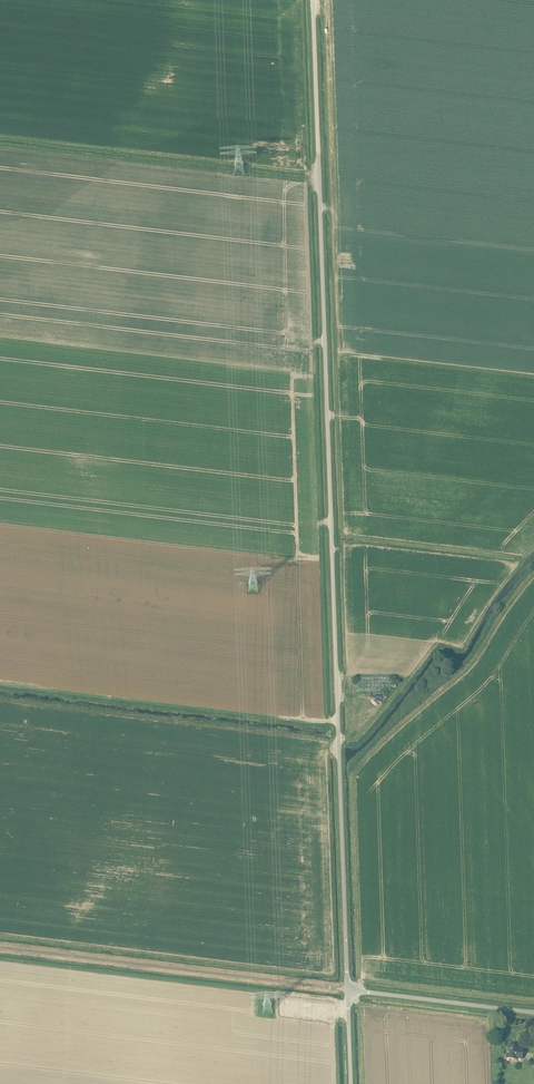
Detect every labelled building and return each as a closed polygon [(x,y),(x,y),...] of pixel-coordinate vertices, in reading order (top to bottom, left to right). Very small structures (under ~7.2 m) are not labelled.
[(356,691),(391,691),(390,677),(356,677),(356,691)] [(522,1059),(523,1049),(519,1049),(519,1046),(507,1045),(506,1058),(517,1060),(517,1059),(522,1059)]
